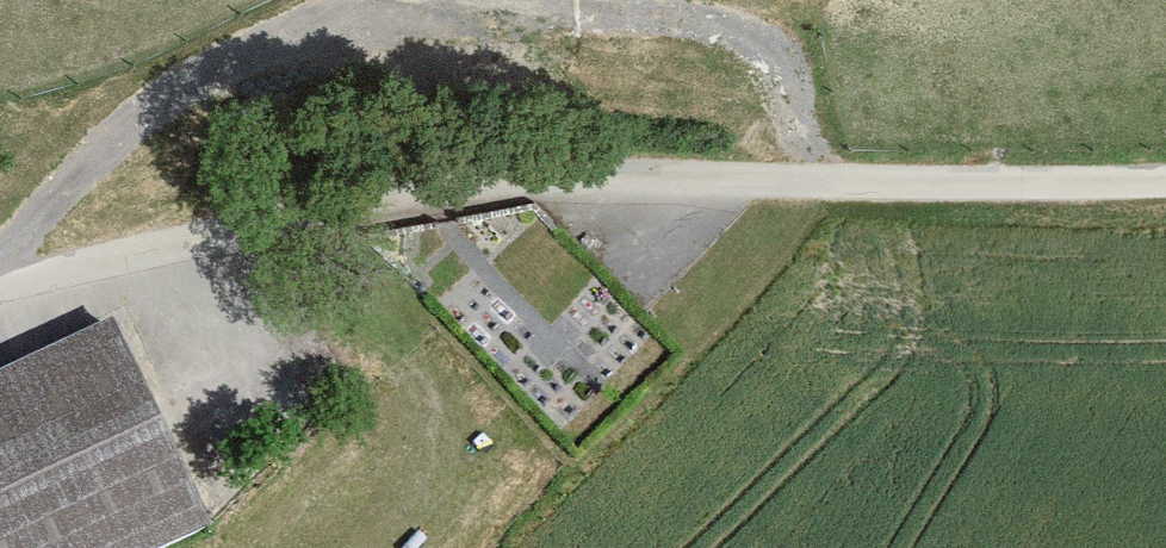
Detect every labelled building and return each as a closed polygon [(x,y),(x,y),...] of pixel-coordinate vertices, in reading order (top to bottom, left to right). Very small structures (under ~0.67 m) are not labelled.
[(110,326),(0,377),(0,547),(155,547),(204,525),(110,326)]
